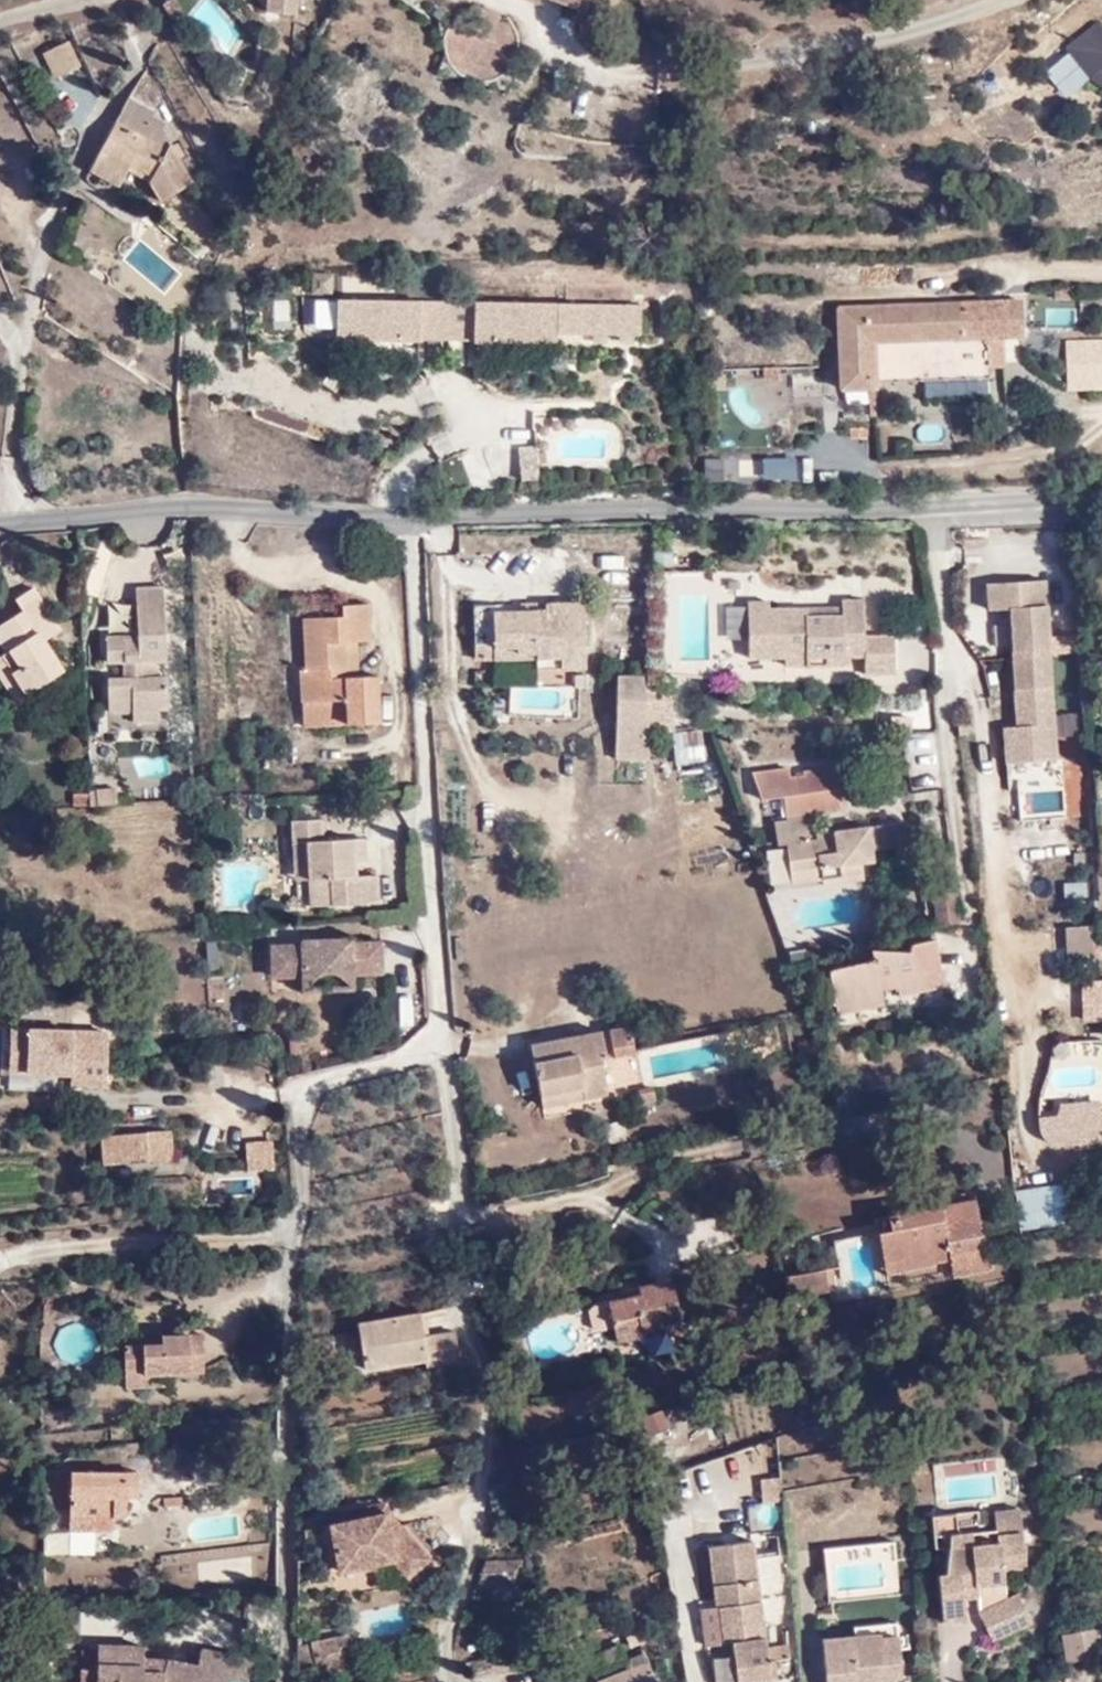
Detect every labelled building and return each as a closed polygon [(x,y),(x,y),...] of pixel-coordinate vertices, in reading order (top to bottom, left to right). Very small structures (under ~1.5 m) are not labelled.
[(70,1),(69,0),(2,0),(11,19),(70,1)] [(187,11),(222,50),(242,32),(214,0),(200,0),(187,11)] [(262,11),(295,16),(296,0),(263,0),(262,11)] [(1081,21),(1065,77),(1101,87),(1101,27),(1081,21)] [(83,67),(70,42),(43,55),(58,81),(83,67)] [(126,96),(124,101),(123,100),(111,124),(98,148),(88,166),(116,182),(121,184),(128,171),(143,179),(145,181),(151,197),(154,196),(158,203),(184,188),(176,157),(178,155),(175,142),(172,143),(166,120),(162,119),(153,115),(160,96),(143,66),(126,96)] [(273,301),(273,330),(288,330),(288,301),(273,301)] [(470,342),(469,301),(332,303),(333,344),(470,342)] [(983,335),(1002,336),(1017,335),(1017,301),(839,304),(838,386),(876,386),(876,379),(981,381),(983,335)] [(330,331),(331,302),(311,302),(311,331),(330,331)] [(471,305),(472,346),(639,345),(639,304),(471,305)] [(1070,322),(1071,308),(1047,308),(1047,321),(1070,322)] [(517,483),(536,483),(536,445),(517,445),(517,483)] [(702,482),(720,483),(720,459),(702,458),(702,482)] [(735,477),(760,476),(758,458),(734,459),(735,477)] [(761,460),(761,480),(792,480),(791,459),(761,460)] [(130,651),(146,650),(158,649),(153,578),(122,580),(124,625),(90,627),(92,653),(110,652),(111,671),(93,672),(95,695),(123,694),(123,706),(150,704),(162,704),(160,667),(148,667),(132,667),(130,651)] [(1005,610),(1014,727),(1000,728),(1005,787),(1060,783),(1044,579),(983,583),(985,611),(1005,610)] [(0,617),(0,649),(2,652),(0,654),(0,686),(1,688),(14,678),(29,697),(62,669),(42,643),(62,627),(30,584),(14,595),(19,603),(0,617)] [(740,652),(774,651),(795,650),(796,664),(819,663),(818,651),(839,650),(854,650),(851,594),(833,594),(833,603),(796,603),(795,611),(760,611),(759,595),(738,596),(740,652)] [(338,638),(352,637),(364,636),(361,599),(335,601),(335,615),(296,617),(300,667),(294,668),(295,701),(339,698),(340,721),(370,720),(368,674),(353,675),(341,675),(338,638)] [(556,678),(578,678),(577,602),(516,602),(516,613),(490,613),(490,603),(469,604),(470,664),(485,664),(485,650),(506,650),(506,664),(555,663),(556,678)] [(353,675),(352,637),(338,638),(341,675),(353,675)] [(148,667),(146,650),(130,651),(132,667),(148,667)] [(795,650),(774,651),(775,664),(796,664),(795,650)] [(838,662),(839,650),(818,651),(819,663),(838,662)] [(110,652),(92,653),(93,672),(111,671),(110,652)] [(641,691),(641,676),(617,676),(617,692),(624,693),(641,691)] [(641,691),(624,693),(624,708),(624,715),(642,714),(641,691)] [(642,714),(668,713),(669,691),(641,691),(642,714)] [(96,707),(123,706),(123,694),(95,695),(96,707)] [(339,698),(295,701),(296,725),(340,721),(339,698)] [(150,719),(150,704),(123,706),(124,720),(150,719)] [(643,733),(669,731),(668,713),(642,714),(643,733)] [(673,762),(705,759),(702,729),(671,732),(673,762)] [(166,750),(131,759),(137,781),(171,772),(166,750)] [(71,789),(70,807),(115,808),(115,790),(71,789)] [(353,858),(352,834),(319,834),(320,817),(285,821),(285,839),(301,839),(303,874),(323,873),(323,905),(374,903),(372,871),(354,872),(353,858)] [(861,822),(819,825),(820,837),(807,837),(777,839),(780,881),(814,878),(814,886),(852,881),(851,861),(891,857),(888,829),(861,830),(861,822)] [(820,837),(819,825),(806,826),(807,837),(820,837)] [(365,833),(352,834),(353,858),(366,858),(365,833)] [(949,854),(924,857),(933,926),(959,922),(949,854)] [(323,873),(303,874),(304,905),(323,905),(323,873)] [(1075,960),(1095,959),(1094,937),(1093,923),(1074,924),(1075,960)] [(347,932),(258,939),(262,980),(293,977),(294,992),(346,989),(345,973),(376,973),(376,939),(346,940),(347,932)] [(924,938),(859,948),(861,963),(817,971),(824,1013),(870,1004),(869,993),(886,989),(887,995),(930,990),(924,938)] [(632,1055),(632,1029),(609,1029),(609,1056),(632,1055)] [(104,1088),(104,1032),(7,1031),(6,1087),(104,1088)] [(598,1040),(521,1054),(532,1119),(601,1105),(595,1070),(603,1070),(598,1040)] [(1063,1100),(1064,1112),(1044,1114),(1044,1116),(1040,1117),(1043,1132),(1052,1139),(1057,1140),(1065,1140),(1101,1137),(1101,1108),(1100,1097),(1063,1100)] [(143,1136),(97,1139),(98,1164),(169,1161),(168,1135),(183,1134),(182,1119),(142,1122),(143,1136)] [(183,1134),(168,1135),(169,1161),(184,1160),(183,1134)] [(265,1136),(239,1137),(240,1164),(266,1163),(265,1136)] [(1063,1182),(1012,1191),(1020,1232),(1070,1223),(1063,1182)] [(977,1200),(890,1221),(892,1236),(882,1238),(888,1268),(910,1264),(913,1276),(939,1269),(937,1262),(956,1258),(961,1279),(997,1270),(977,1200)] [(892,1236),(890,1221),(880,1223),(882,1238),(892,1236)] [(836,1241),(841,1279),(871,1275),(866,1237),(836,1241)] [(824,1259),(778,1271),(789,1321),(816,1314),(812,1302),(833,1296),(824,1259)] [(891,1280),(913,1276),(910,1264),(888,1268),(891,1280)] [(681,1317),(672,1273),(641,1281),(644,1290),(608,1298),(618,1340),(640,1335),(638,1327),(681,1317)] [(598,1348),(613,1344),(601,1304),(587,1308),(598,1348)] [(420,1314),(360,1324),(367,1373),(429,1362),(429,1351),(458,1349),(456,1332),(423,1337),(420,1314)] [(156,1344),(121,1346),(124,1388),(172,1384),(170,1376),(198,1373),(193,1329),(156,1331),(156,1344)] [(663,1417),(641,1419),(643,1440),(665,1438),(663,1417)] [(135,1466),(65,1469),(65,1531),(108,1530),(107,1517),(125,1516),(124,1499),(136,1498),(135,1466)] [(778,1527),(777,1499),(747,1501),(748,1528),(778,1527)] [(971,1589),(971,1582),(971,1568),(1017,1561),(1011,1502),(986,1505),(986,1527),(974,1528),(973,1508),(928,1512),(929,1531),(943,1530),(938,1565),(929,1566),(933,1602),(957,1601),(955,1592),(971,1589)] [(387,1514),(330,1526),(340,1578),(395,1565),(409,1583),(433,1559),(400,1523),(387,1514)] [(714,1586),(756,1580),(751,1541),(706,1548),(714,1586)] [(524,1554),(487,1556),(486,1567),(516,1567),(517,1585),(495,1585),(496,1610),(527,1610),(524,1554)] [(756,1556),(759,1592),(786,1590),(783,1554),(756,1556)] [(252,1576),(251,1556),(206,1559),(207,1578),(252,1576)] [(997,1575),(971,1582),(971,1589),(972,1598),(999,1594),(997,1575)] [(759,1602),(756,1580),(714,1586),(718,1608),(759,1602)] [(1008,1590),(999,1594),(972,1598),(973,1614),(987,1639),(1024,1616),(1008,1590)] [(957,1601),(933,1602),(934,1616),(958,1614),(957,1601)] [(759,1602),(718,1608),(724,1644),(732,1643),(738,1681),(757,1681),(771,1680),(759,1602)] [(842,1677),(855,1677),(891,1674),(887,1626),(811,1632),(815,1681),(842,1681),(842,1677)] [(342,1635),(313,1644),(321,1668),(350,1659),(342,1635)] [(99,1637),(98,1664),(81,1664),(80,1681),(229,1681),(231,1676),(248,1681),(255,1656),(203,1642),(198,1660),(169,1652),(145,1652),(145,1640),(99,1637)] [(1095,1638),(1069,1639),(1071,1664),(1097,1661),(1095,1638)] [(627,1669),(645,1661),(639,1647),(621,1655),(627,1669)] [(645,1661),(627,1669),(621,1655),(587,1670),(592,1681),(654,1681),(645,1661)]
